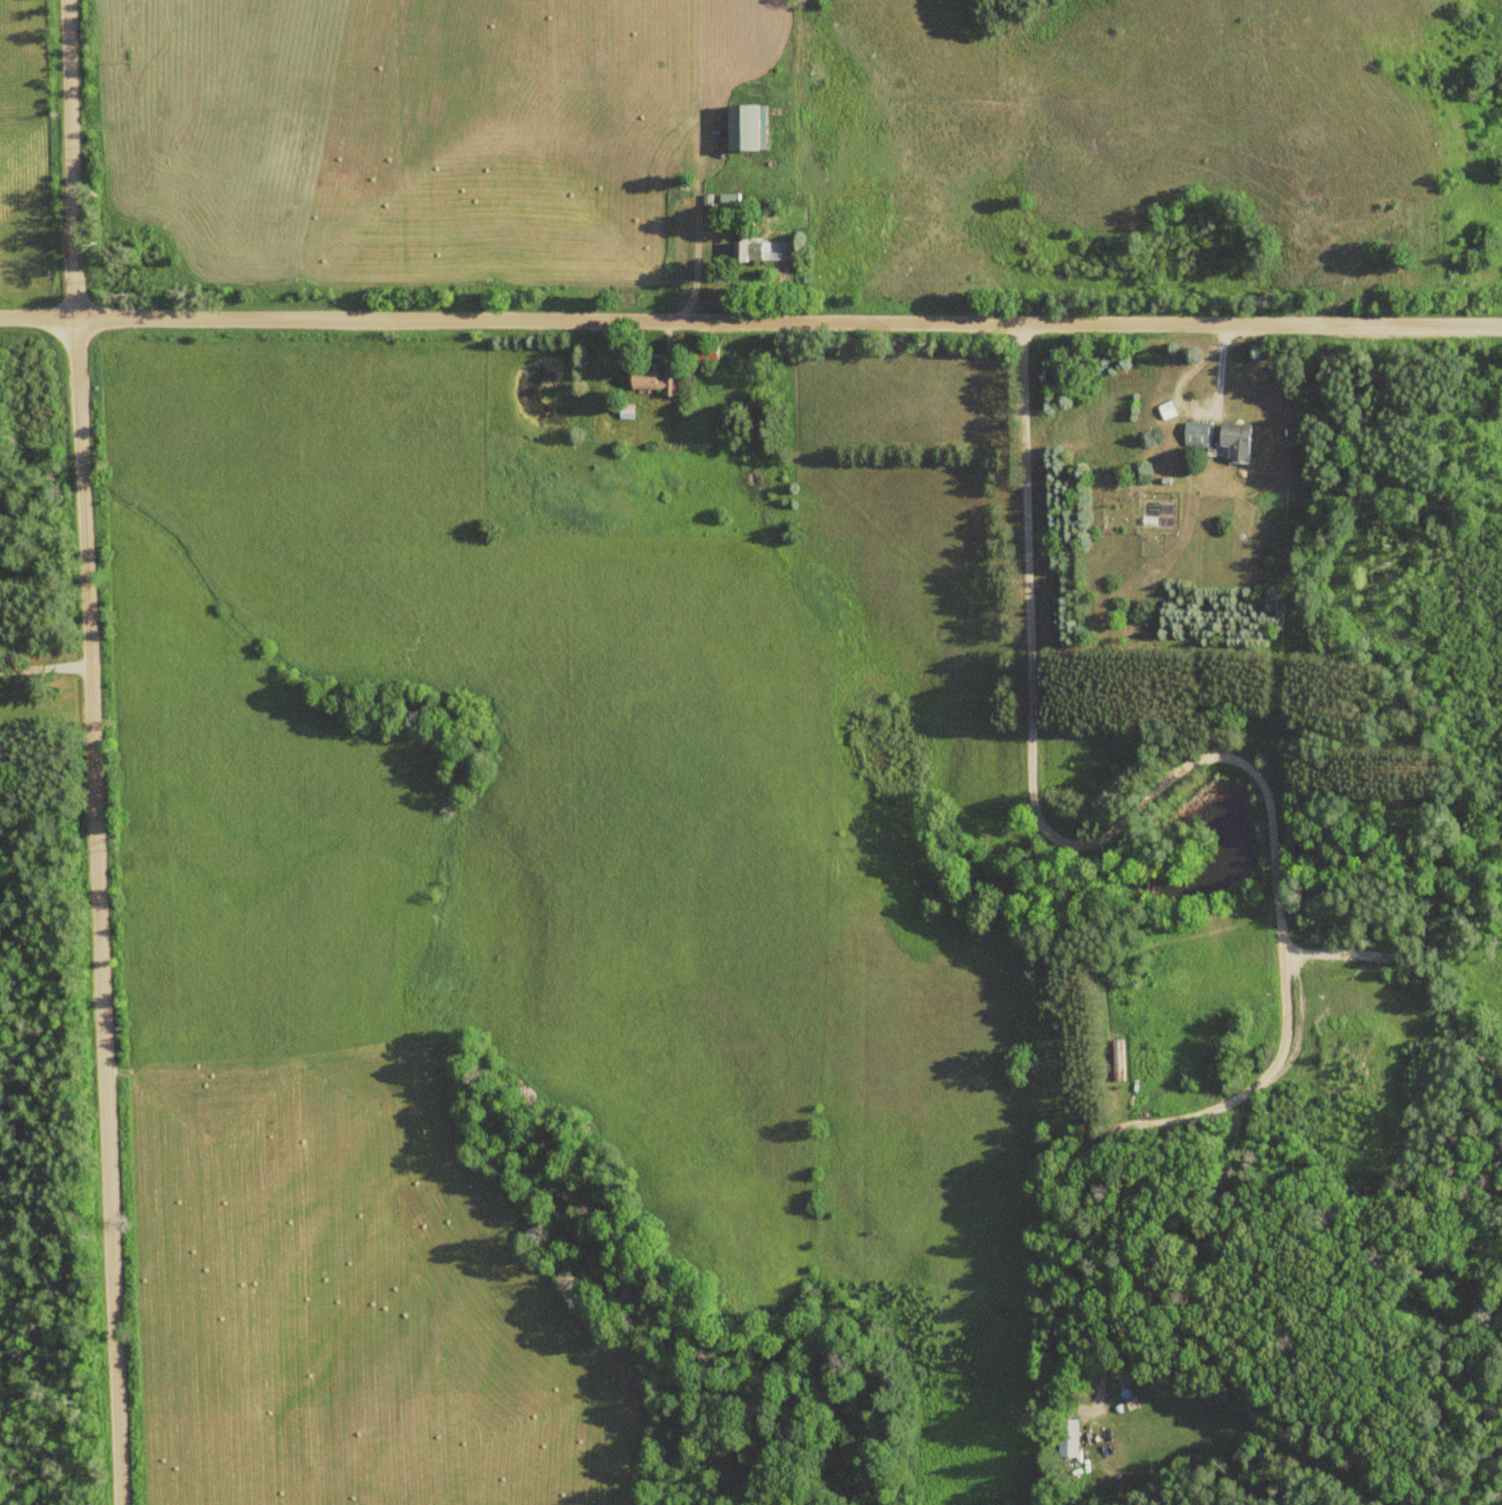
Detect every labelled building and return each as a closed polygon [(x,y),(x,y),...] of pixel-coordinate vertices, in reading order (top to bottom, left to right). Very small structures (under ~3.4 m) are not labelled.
[(772,106),(728,106),(728,151),(772,151),(772,106)] [(797,241),(737,241),(737,260),(797,260),(797,241)] [(666,367),(637,367),(637,390),(666,390),(666,394),(684,394),(684,376),(666,376),(666,367)] [(1181,414),(1175,399),(1160,406),(1166,420),(1181,414)] [(1213,422),(1185,422),(1184,447),(1212,447),(1213,422)] [(1261,422),(1227,422),(1227,445),(1237,445),(1236,458),(1260,459),(1261,422)] [(1063,1458),(1083,1458),(1083,1419),(1063,1419),(1063,1458)]
